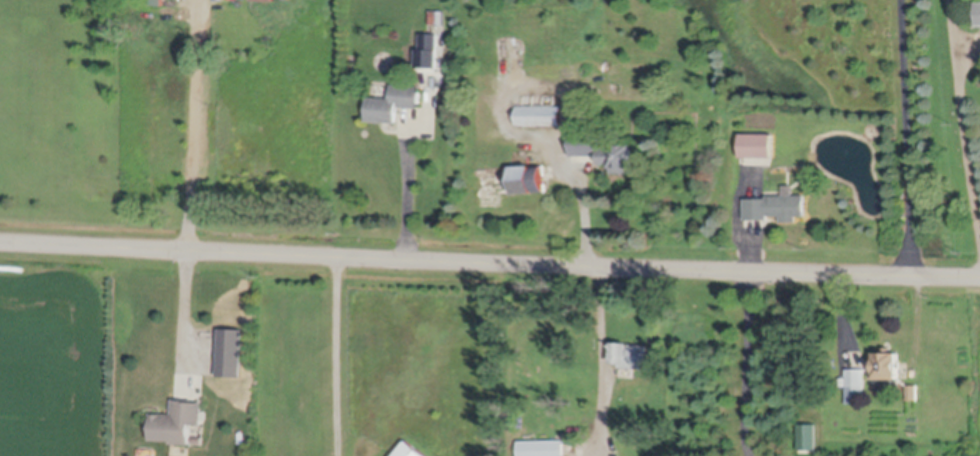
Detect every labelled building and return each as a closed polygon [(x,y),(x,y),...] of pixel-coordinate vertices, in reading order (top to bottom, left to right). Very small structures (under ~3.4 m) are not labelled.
[(139,8),(158,8),(158,0),(139,0),(139,8)] [(971,3),(971,28),(979,28),(979,3),(971,3)] [(420,33),(438,33),(438,50),(420,49),(420,33)] [(422,86),(420,108),(398,106),(397,122),(367,120),(369,96),(391,98),(392,84),(422,86)] [(517,106),(562,106),(561,125),(517,125),(517,106)] [(602,113),(615,113),(615,123),(602,123),(602,113)] [(602,131),(602,145),(611,144),(634,143),(634,166),(633,166),(633,172),(612,172),(612,166),(611,166),(611,163),(600,163),(600,155),(571,155),(571,131),(602,131)] [(740,133),(772,134),(771,157),(739,157),(740,133)] [(478,169),(533,164),(533,167),(543,166),(545,192),(534,192),(534,191),(480,196),(478,169)] [(766,195),(783,195),(783,186),(784,185),(793,185),(794,186),(794,195),(805,195),(805,215),(797,216),(797,222),(780,222),(780,216),(768,216),(768,219),(745,220),(744,198),(766,198),(766,195)] [(612,363),(613,342),(629,343),(629,345),(649,346),(647,369),(620,367),(620,363),(612,363)] [(875,379),(875,352),(883,352),(883,348),(891,348),(891,352),(899,352),(899,378),(894,378),(894,390),(876,389),(876,379),(875,379)] [(846,403),(846,369),(864,369),(864,403),(846,403)] [(907,385),(917,385),(917,400),(907,400),(907,385)] [(173,414),(174,399),(178,399),(178,400),(191,400),(191,399),(194,400),(194,402),(204,402),(204,411),(208,411),(208,420),(204,420),(204,424),(192,424),(192,444),(172,444),(172,441),(152,440),(153,414),(162,414),(162,413),(173,414)] [(194,436),(203,436),(203,444),(194,444),(194,436)] [(407,440),(426,455),(395,455),(407,440)] [(563,440),(563,455),(518,455),(518,441),(563,440)]
